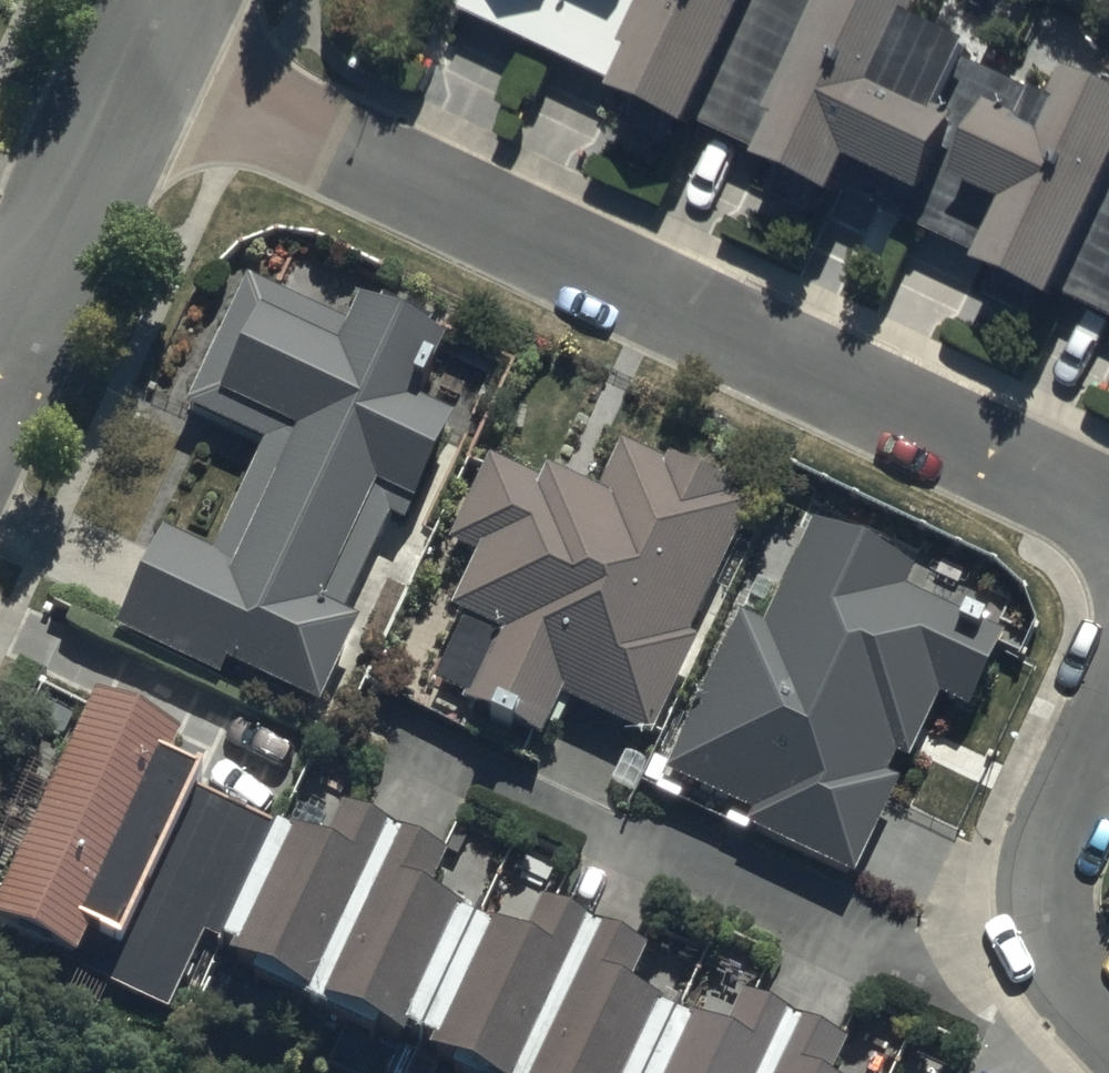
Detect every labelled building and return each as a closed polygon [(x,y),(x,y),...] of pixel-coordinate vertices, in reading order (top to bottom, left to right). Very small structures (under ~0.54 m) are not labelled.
[(603,68),(635,0),(457,0),(603,68)] [(747,134),(809,0),(635,0),(603,68),(747,134)] [(916,213),(969,100),(936,86),(975,3),(969,0),(809,0),(747,134),(916,213)] [(1108,301),(1108,61),(1073,43),(1043,103),(984,74),(969,100),(916,213),(1108,301)] [(155,514),(111,608),(312,702),(356,608),(320,591),(373,477),(410,494),(450,409),(413,392),(443,329),(350,285),(337,314),(244,271),(185,395),(261,431),(210,540),(155,514)] [(556,680),(641,720),(751,490),(619,428),(591,486),(485,435),(443,523),(474,538),(445,597),(489,617),(456,685),(536,723),(556,680)] [(846,858),(928,682),(960,697),(996,619),(901,575),(911,554),(808,506),(757,613),(733,602),(655,769),(846,858)] [(160,996),(244,797),(200,779),(207,762),(162,743),(171,721),(83,683),(0,877),(0,928),(160,996)] [(205,963),(301,1006),(379,833),(324,809),(312,835),(270,817),(205,963)] [(379,833),(301,1006),(394,1047),(460,900),(424,884),(436,858),(379,833)] [(586,915),(526,888),(515,912),(485,899),(407,1072),(516,1072),(586,915)] [(516,1072),(630,1072),(667,990),(623,970),(638,938),(586,915),(516,1072)] [(788,1004),(736,980),(719,1017),(685,1001),(653,1072),(757,1072),(788,1004)] [(757,1072),(820,1072),(841,1027),(788,1004),(757,1072)]
